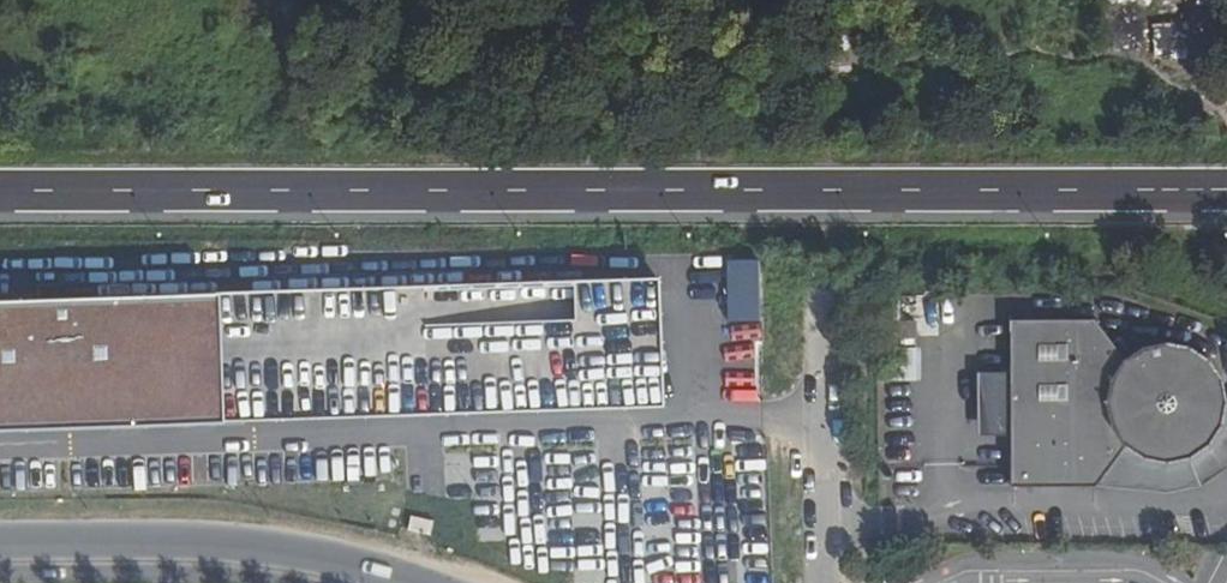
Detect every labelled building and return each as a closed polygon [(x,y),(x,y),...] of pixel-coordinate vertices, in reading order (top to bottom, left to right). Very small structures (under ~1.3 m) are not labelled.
[(673,401),(668,273),(0,297),(0,423),(673,401)] [(733,290),(730,330),(754,331),(757,291),(733,290)] [(1165,344),(1142,348),(1123,359),(1095,320),(1046,318),(1007,317),(1010,486),(1096,486),(1124,446),(1139,455),(1167,461),(1193,458),(1208,443),(1222,424),(1224,407),(1222,376),(1208,359),(1192,346),(1165,344)] [(916,380),(916,348),(894,348),(894,380),(916,380)] [(432,521),(410,517),(406,532),(429,537),(432,521)]
